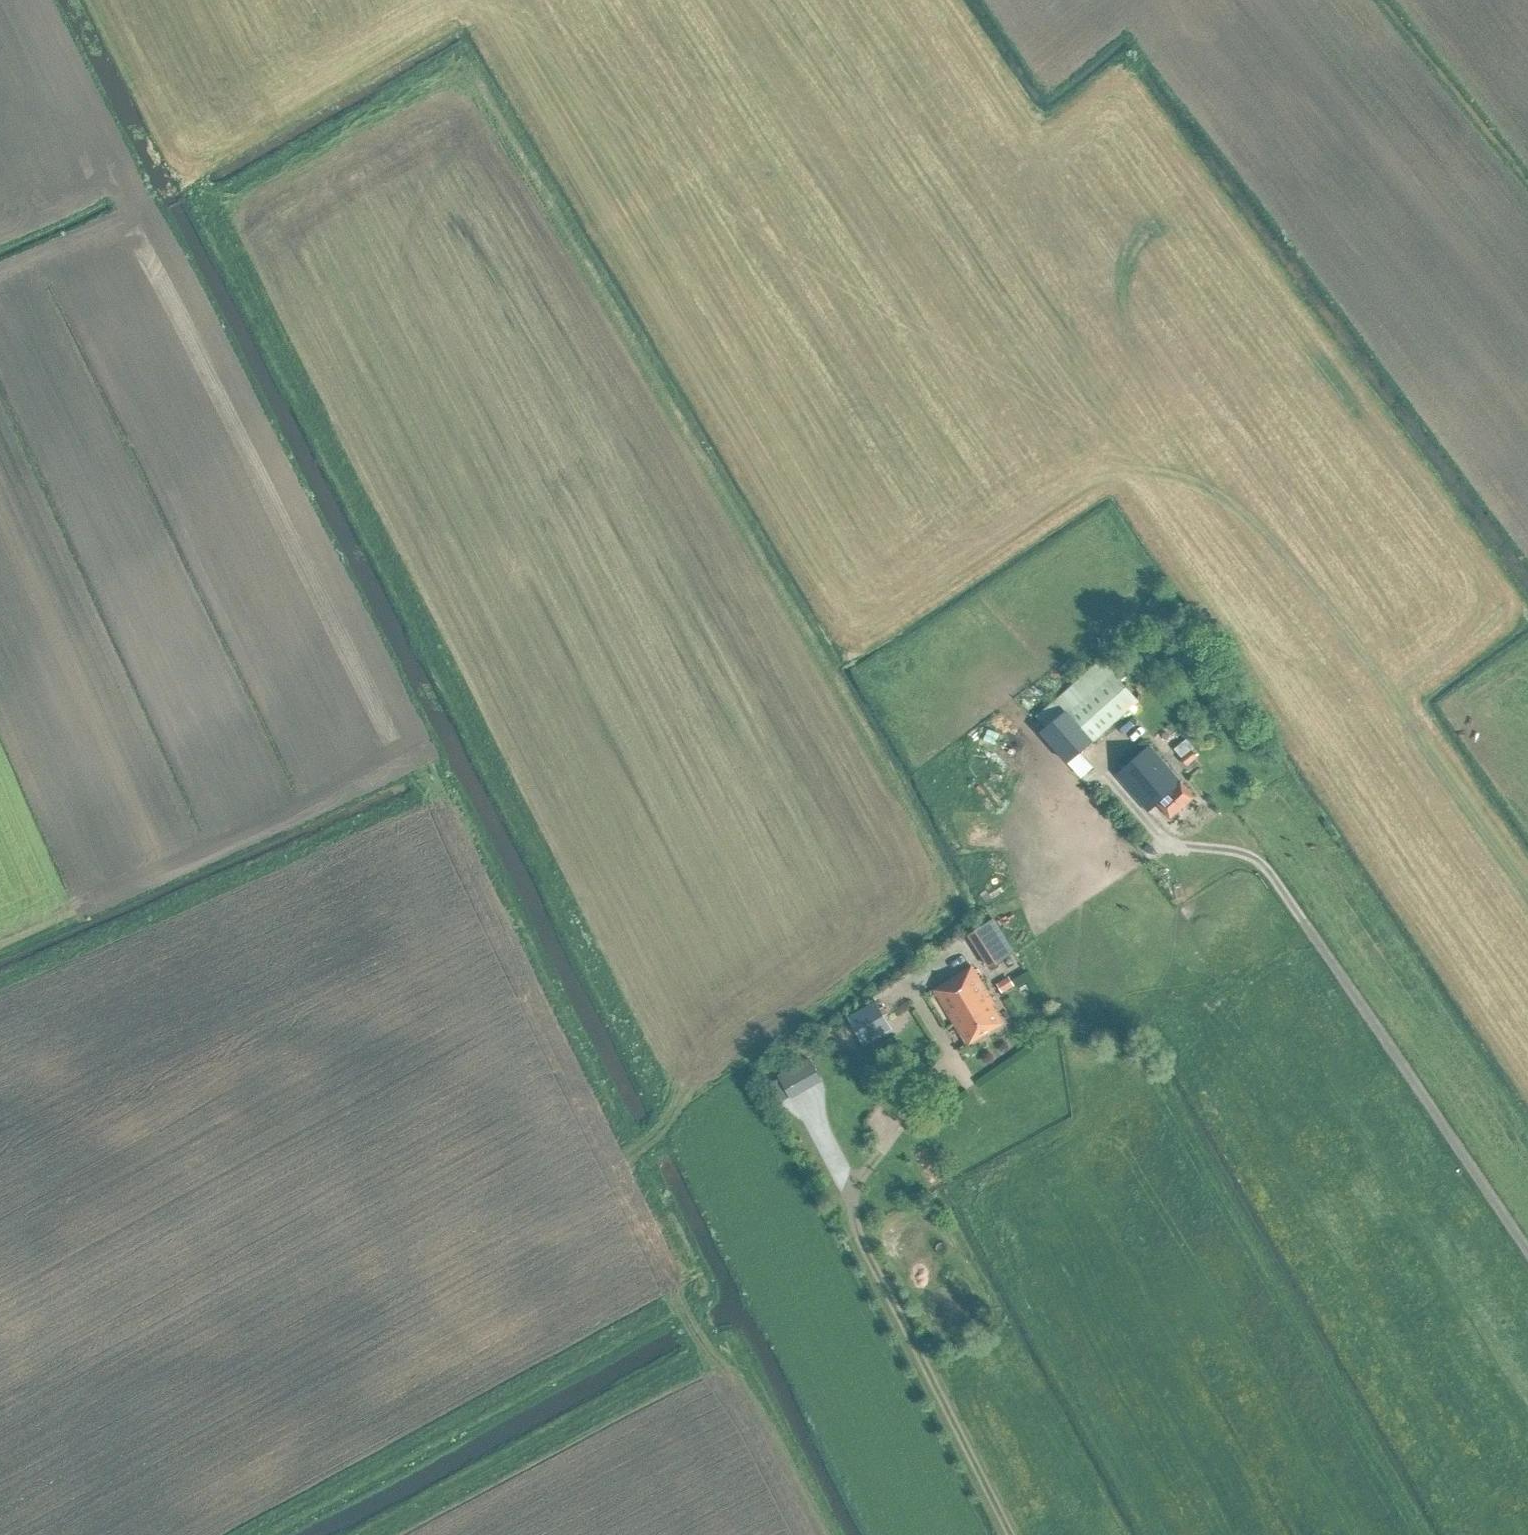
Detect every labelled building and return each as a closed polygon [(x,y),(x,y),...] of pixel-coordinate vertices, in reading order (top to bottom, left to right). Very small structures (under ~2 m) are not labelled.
[(1080,776),(1093,766),(1081,751),(1139,700),(1102,657),(1035,715),(1045,726),(1040,731),(1060,755),(1064,757),(1080,776)] [(1186,736),(1174,747),(1182,756),(1194,746),(1186,736)] [(1170,816),(1194,795),(1144,738),(1120,758),(1125,764),(1115,773),(1148,810),(1158,801),(1170,816)] [(1192,750),(1181,759),(1186,765),(1197,757),(1192,750)] [(997,962),(1015,952),(1007,940),(992,916),(975,927),(990,951),(997,962)] [(991,1002),(993,1001),(972,965),(934,988),(967,1043),(1002,1021),(991,1002)] [(1008,977),(996,983),(1001,993),(1013,986),(1008,977)] [(865,1044),(893,1028),(877,1000),(849,1015),(865,1044)]
